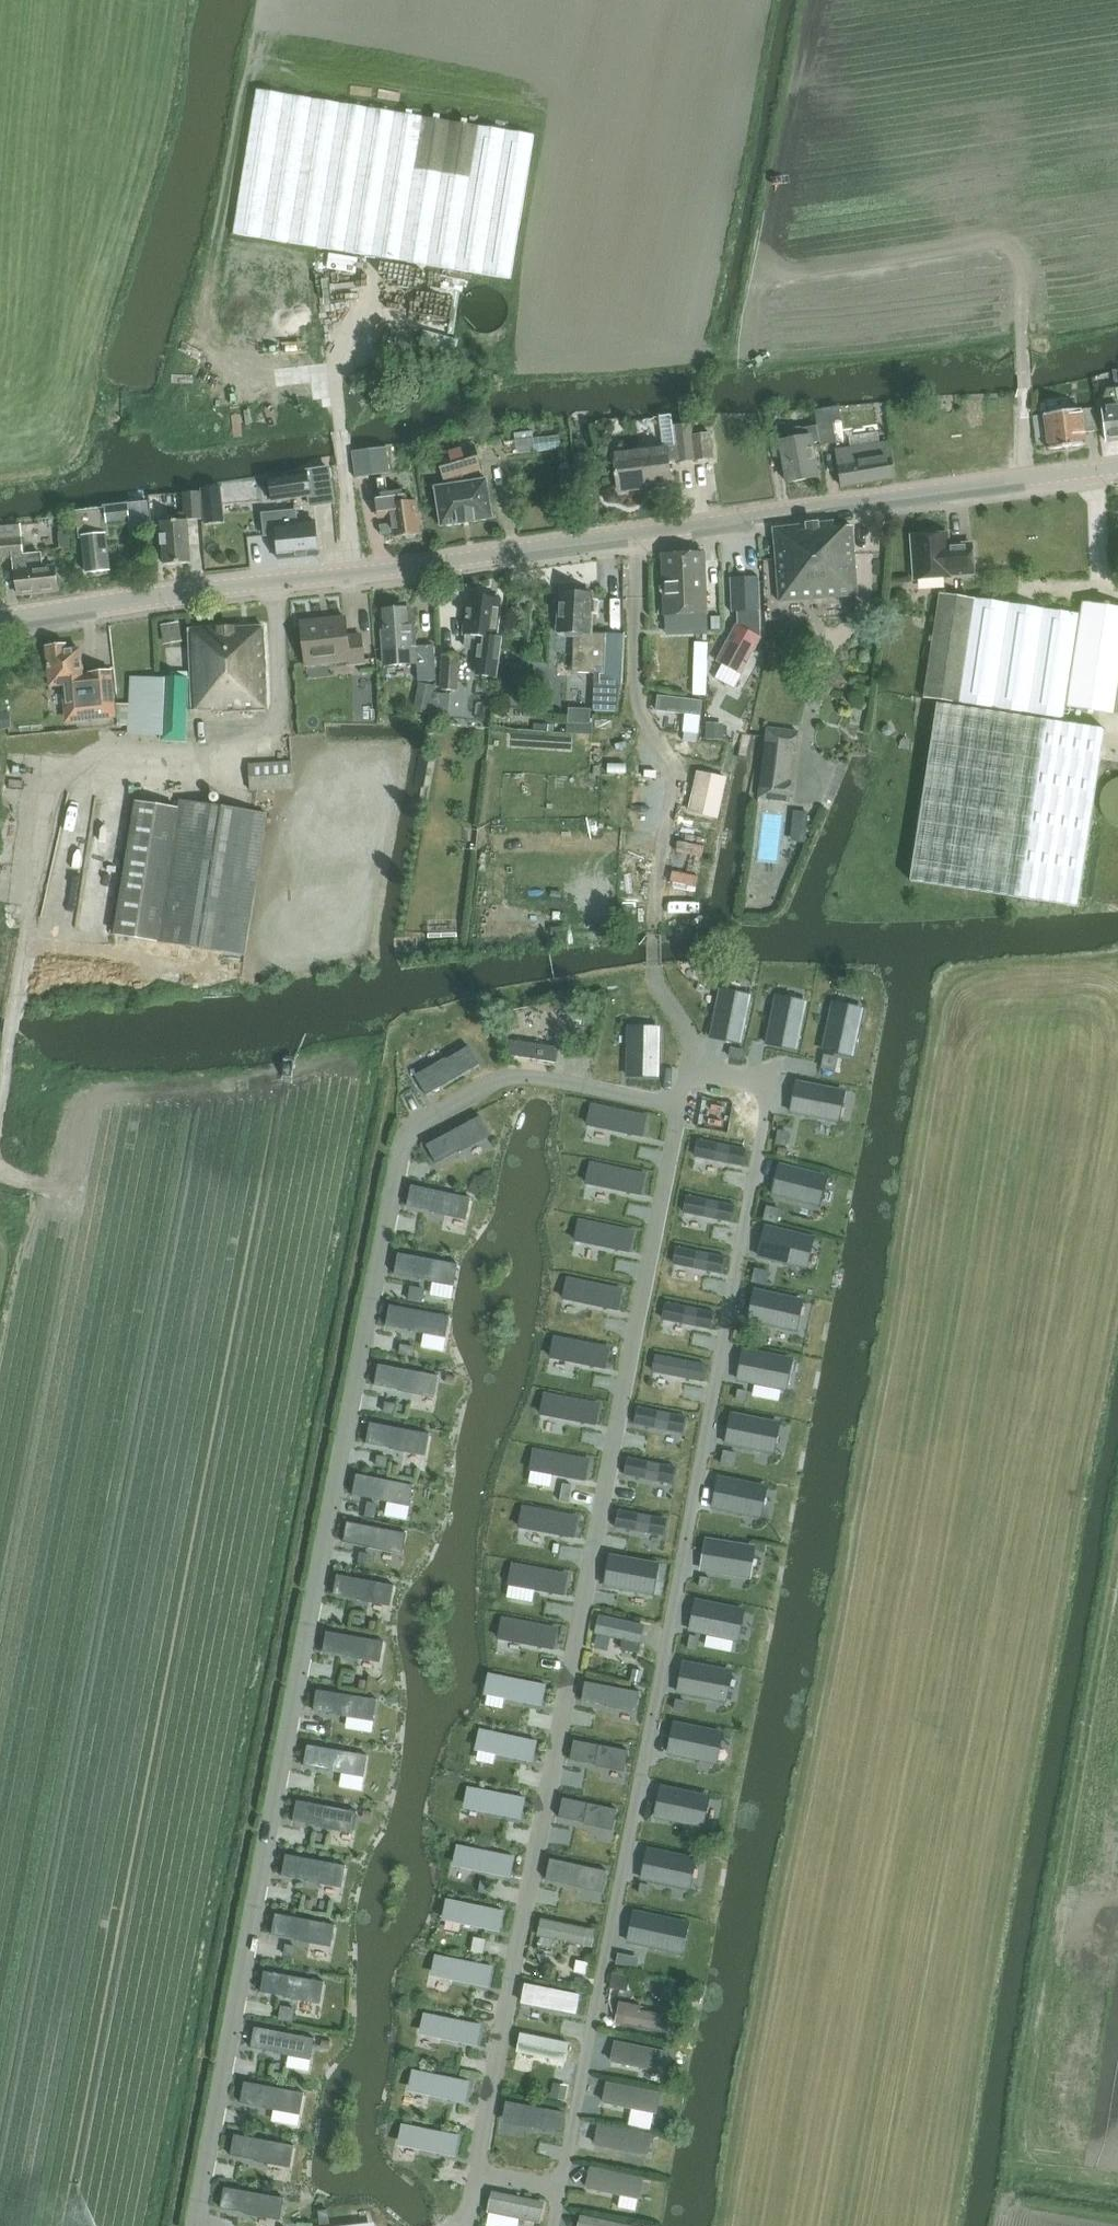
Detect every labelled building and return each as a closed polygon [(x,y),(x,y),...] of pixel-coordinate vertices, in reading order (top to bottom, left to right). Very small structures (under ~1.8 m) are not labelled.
[(234,234),(511,280),(534,136),(257,90),(234,234)] [(459,340),(424,331),(420,345),(455,355),(459,340)] [(1108,443),(1117,442),(1117,388),(1108,389),(1111,407),(1103,408),(1108,443)] [(821,444),(836,441),(833,421),(841,419),(839,406),(815,410),(817,426),(820,441),(821,444)] [(1048,450),(1087,444),(1085,432),(1099,430),(1096,409),(1034,418),(1038,445),(1047,443),(1048,450)] [(714,457),(710,433),(692,435),(691,424),(673,427),(672,415),(659,417),(663,448),(615,453),(619,490),(672,483),(669,460),(676,459),(676,461),(714,457)] [(785,432),(769,434),(773,455),(783,453),(789,483),(820,477),(813,443),(820,441),(817,426),(802,428),(800,427),(786,429),(785,432)] [(843,487),(894,479),(889,444),(838,451),(843,487)] [(388,447),(353,451),(356,478),(390,473),(391,474),(388,447)] [(493,518),(487,479),(462,483),(462,477),(481,471),(473,447),(439,458),(446,481),(450,481),(450,485),(436,487),(442,526),(493,518)] [(336,467),(269,478),(272,500),(317,493),(319,504),(342,500),(340,490),(336,467)] [(380,494),(376,494),(379,518),(389,517),(390,524),(390,526),(393,525),(394,532),(395,537),(406,535),(409,539),(416,538),(418,534),(421,534),(417,501),(408,502),(406,490),(388,493),(380,494)] [(177,522),(186,521),(200,520),(197,492),(182,494),(184,514),(176,515),(177,522)] [(148,502),(128,505),(130,520),(131,530),(151,528),(148,502)] [(225,522),(223,503),(204,505),(205,524),(225,522)] [(84,539),(87,573),(111,571),(108,534),(109,534),(108,523),(130,520),(128,505),(77,511),(80,539),(84,539)] [(296,511),(264,514),(266,535),(277,534),(280,560),(319,556),(316,521),(297,523),(296,511)] [(71,532),(69,519),(61,520),(62,532),(71,532)] [(190,563),(186,521),(177,522),(161,524),(165,565),(190,563)] [(832,523),(773,528),(774,534),(779,602),(859,596),(853,527),(832,528),(832,523)] [(390,524),(381,525),(382,534),(394,532),(393,525),(393,526),(390,526),(390,524)] [(19,525),(0,527),(0,558),(13,557),(18,595),(57,591),(54,566),(43,567),(41,554),(23,556),(19,525)] [(973,542),(950,543),(949,531),(911,534),(914,582),(953,579),(953,577),(975,575),(973,542)] [(689,552),(661,553),(663,584),(660,586),(660,592),(663,594),(663,614),(665,614),(666,635),(708,634),(707,608),(708,608),(705,559),(705,552),(695,552),(695,555),(689,555),(689,552)] [(736,623),(716,661),(742,675),(762,638),(761,637),(759,577),(730,577),(731,612),(737,612),(738,624),(736,623)] [(558,617),(557,625),(558,631),(561,635),(566,636),(571,634),(580,635),(578,673),(595,674),(593,710),(617,711),(619,683),(604,672),(606,632),(591,631),(592,619),(591,618),(592,594),(561,593),(560,617),(558,617)] [(1071,666),(1073,667),(1075,653),(1074,653),(1080,617),(941,594),(924,698),(991,709),(1021,714),(1062,721),(1071,666)] [(470,595),(465,637),(468,637),(467,647),(481,648),(477,675),(498,677),(502,640),(496,639),(501,598),(470,595)] [(1084,603),(1076,653),(1075,653),(1073,667),(1074,668),(1068,706),(1117,715),(1117,608),(1084,603)] [(436,680),(433,646),(416,647),(413,614),(405,615),(406,608),(384,610),(385,628),(381,629),(383,665),(417,662),(418,682),(436,680)] [(720,616),(712,617),(712,629),(721,629),(720,616)] [(331,624),(302,627),(306,666),(349,662),(350,665),(363,663),(361,636),(348,637),(346,617),(331,619),(331,624)] [(175,622),(162,624),(165,640),(178,638),(175,622)] [(118,704),(116,725),(129,726),(128,734),(160,736),(161,740),(186,742),(187,711),(212,710),(213,714),(268,712),(265,627),(187,630),(189,680),(132,677),(130,704),(118,704)] [(52,643),(47,647),(50,686),(67,685),(70,721),(114,718),(111,671),(89,673),(89,674),(82,675),(80,649),(67,650),(67,645),(62,642),(52,643)] [(442,655),(441,690),(458,690),(459,655),(442,655)] [(419,684),(417,692),(433,695),(434,687),(419,684)] [(434,696),(431,712),(448,714),(450,698),(434,696)] [(658,696),(657,710),(685,713),(683,732),(699,733),(702,700),(658,696)] [(1020,718),(1021,714),(991,709),(991,713),(935,704),(906,881),(1074,908),(1103,732),(1020,718)] [(853,707),(850,724),(865,726),(868,709),(853,707)] [(0,713),(0,727),(9,726),(8,713),(0,713)] [(544,724),(534,723),(534,730),(544,731),(544,724)] [(707,739),(724,739),(724,727),(707,726),(707,739)] [(768,727),(765,747),(792,750),(796,750),(798,730),(768,727)] [(251,792),(292,789),(290,762),(248,766),(251,792)] [(685,809),(718,816),(725,777),(695,770),(685,809)] [(762,778),(760,798),(791,801),(793,781),(789,781),(762,778)] [(137,801),(116,935),(238,955),(262,814),(176,800),(175,807),(137,801)] [(773,850),(775,805),(754,804),(752,849),(773,850)] [(795,811),(793,828),(807,829),(809,812),(795,811)] [(560,936),(560,928),(552,927),(551,936),(560,936)] [(720,993),(711,1037),(742,1043),(751,1000),(720,993)] [(776,1000),(767,1043),(798,1050),(807,1006),(776,1000)] [(832,1006),(823,1050),(854,1056),(863,1013),(832,1006)] [(519,1022),(504,1025),(505,1031),(520,1027),(519,1022)] [(629,1032),(628,1076),(659,1077),(660,1032),(629,1032)] [(509,1040),(507,1054),(556,1063),(559,1048),(509,1040)] [(446,1061),(420,1076),(429,1092),(426,1094),(427,1095),(480,1064),(469,1046),(447,1059),(446,1058),(445,1058),(446,1061)] [(732,1048),(730,1056),(743,1059),(745,1051),(732,1048)] [(404,1069),(423,1069),(424,1055),(405,1055),(404,1069)] [(826,1055),(823,1067),(835,1070),(837,1058),(826,1055)] [(797,1081),(791,1112),(835,1120),(841,1089),(797,1081)] [(592,1106),(588,1124),(643,1136),(647,1117),(592,1106)] [(481,1116),(427,1145),(437,1163),(460,1151),(461,1152),(462,1152),(460,1149),(487,1134),(479,1119),(481,1117),(481,1116)] [(779,1131),(777,1143),(785,1145),(788,1132),(779,1131)] [(700,1140),(697,1156),(744,1166),(747,1149),(700,1140)] [(780,1163),(772,1194),(816,1205),(823,1174),(780,1163)] [(591,1164),(587,1183),(642,1194),(646,1175),(591,1164)] [(412,1185),(408,1205),(433,1211),(433,1213),(434,1213),(435,1210),(465,1216),(469,1199),(472,1200),(472,1198),(412,1185)] [(689,1196),(685,1212),(732,1222),(736,1205),(689,1196)] [(768,1206),(765,1219),(777,1222),(781,1210),(768,1206)] [(580,1221),(576,1240),(630,1251),(634,1233),(580,1221)] [(767,1226),(759,1256),(802,1267),(810,1236),(767,1226)] [(679,1247),(675,1264),(723,1274),(726,1257),(679,1247)] [(399,1253),(395,1273),(421,1278),(420,1280),(422,1280),(422,1277),(452,1282),(455,1265),(458,1265),(459,1264),(399,1253)] [(756,1269),(753,1281),(766,1284),(769,1272),(756,1269)] [(568,1279),(564,1298),(619,1309),(623,1291),(568,1279)] [(412,1288),(410,1300),(422,1302),(424,1290),(412,1288)] [(755,1289),(748,1319),(792,1329),(799,1298),(755,1289)] [(668,1303),(664,1319),(712,1329),(715,1312),(668,1303)] [(390,1304),(387,1325),(412,1330),(412,1332),(413,1332),(414,1329),(444,1334),(447,1316),(450,1317),(450,1316),(390,1304)] [(757,1332),(755,1341),(764,1343),(766,1334),(757,1332)] [(555,1337),(551,1356),(606,1368),(610,1349),(555,1337)] [(744,1349),(738,1380),(756,1383),(782,1388),(788,1357),(744,1349)] [(657,1355),(654,1372),(701,1381),(705,1364),(657,1355)] [(379,1364),(375,1385),(401,1389),(400,1391),(402,1391),(402,1388),(432,1394),(436,1376),(439,1377),(439,1375),(379,1364)] [(740,1390),(738,1399),(746,1401),(748,1392),(740,1390)] [(545,1395),(541,1414),(596,1424),(600,1405),(545,1395)] [(386,1403),(385,1412),(394,1413),(395,1404),(386,1403)] [(638,1407),(635,1423),(682,1433),(685,1416),(638,1407)] [(732,1412),(726,1443),(770,1452),(776,1421),(732,1412)] [(371,1422),(367,1443),(393,1448),(392,1449),(394,1450),(394,1447),(424,1452),(428,1434),(431,1435),(431,1434),(371,1422)] [(534,1450),(531,1469),(532,1470),(553,1474),(586,1480),(589,1461),(534,1450)] [(725,1451),(722,1464),(735,1466),(738,1454),(725,1451)] [(379,1457),(377,1466),(386,1467),(388,1458),(379,1457)] [(628,1458),(625,1474),(672,1483),(676,1467),(628,1458)] [(357,1474),(353,1494),(379,1499),(378,1500),(380,1500),(380,1498),(408,1503),(411,1486),(414,1487),(414,1485),(357,1474)] [(719,1476),(713,1507),(757,1516),(763,1485),(719,1476)] [(563,1483),(560,1501),(570,1503),(573,1485),(563,1483)] [(368,1503),(366,1516),(375,1517),(377,1504),(368,1503)] [(523,1508),(520,1526),(575,1537),(578,1518),(523,1508)] [(619,1510),(616,1527),(664,1535),(666,1518),(619,1510)] [(347,1521),(344,1542),(369,1547),(370,1548),(371,1545),(401,1551),(404,1533),(407,1534),(407,1533),(347,1521)] [(706,1538),(701,1569),(745,1577),(750,1546),(706,1538)] [(362,1554),(360,1563),(369,1564),(370,1555),(362,1554)] [(610,1554),(605,1585),(649,1593),(654,1562),(610,1554)] [(513,1565),(509,1584),(510,1584),(536,1589),(564,1594),(568,1576),(513,1565)] [(338,1574),(334,1594),(359,1599),(359,1600),(360,1600),(361,1598),(389,1603),(392,1586),(394,1587),(394,1585),(338,1574)] [(702,1577),(701,1586),(709,1588),(711,1579),(702,1577)] [(697,1600),(690,1630),(708,1634),(734,1639),(740,1608),(697,1600)] [(600,1614),(595,1633),(623,1640),(621,1649),(638,1653),(645,1625),(600,1614)] [(503,1619),(499,1638),(554,1648),(558,1630),(503,1619)] [(327,1631),(324,1651),(349,1656),(349,1657),(350,1657),(351,1655),(379,1660),(382,1642),(384,1643),(384,1641),(327,1631)] [(691,1635),(689,1648),(698,1650),(700,1637),(691,1635)] [(683,1661),(677,1692),(721,1700),(727,1670),(683,1661)] [(634,1669),(632,1681),(641,1683),(643,1671),(634,1669)] [(493,1674),(489,1691),(507,1695),(507,1698),(543,1705),(547,1685),(493,1674)] [(586,1681),(583,1700),(608,1705),(608,1706),(609,1706),(609,1704),(635,1709),(638,1692),(640,1693),(640,1691),(586,1681)] [(317,1690),(314,1710),(340,1714),(340,1716),(341,1716),(342,1713),(372,1718),(375,1700),(378,1701),(378,1699),(317,1690)] [(677,1700),(676,1709),(684,1711),(686,1702),(677,1700)] [(674,1722),(668,1753),(712,1762),(718,1731),(674,1722)] [(482,1730),(479,1747),(480,1747),(497,1751),(496,1753),(532,1761),(536,1741),(482,1730)] [(574,1740),(571,1759),(597,1764),(597,1763),(623,1767),(626,1751),(629,1751),(629,1750),(574,1740)] [(308,1744),(304,1765),(330,1769),(330,1771),(331,1771),(331,1768),(362,1774),(365,1756),(368,1756),(368,1755),(308,1744)] [(661,1786),(655,1816),(698,1825),(705,1795),(661,1786)] [(471,1788),(468,1805),(486,1808),(485,1811),(521,1818),(525,1798),(471,1788)] [(564,1798),(560,1816),(585,1822),(585,1821),(611,1826),(615,1810),(617,1811),(618,1810),(564,1798)] [(297,1800),(293,1820),(319,1825),(319,1827),(320,1827),(321,1824),(351,1830),(354,1812),(357,1813),(357,1811),(297,1800)] [(461,1846),(457,1863),(475,1867),(475,1869),(511,1876),(514,1857),(461,1846)] [(648,1848),(641,1879),(685,1888),(691,1857),(648,1848)] [(286,1854),(282,1874),(308,1879),(308,1881),(309,1881),(310,1878),(340,1884),(343,1866),(346,1867),(346,1865),(286,1854)] [(551,1858),(547,1878),(572,1884),(573,1885),(574,1882),(601,1889),(605,1871),(607,1872),(607,1871),(551,1858)] [(438,1898),(461,1900),(464,1875),(441,1873),(438,1898)] [(481,1880),(479,1891),(488,1893),(491,1882),(481,1880)] [(642,1884),(640,1893),(649,1894),(651,1886),(642,1884)] [(450,1900),(447,1917),(465,1921),(464,1923),(500,1931),(504,1911),(450,1900)] [(635,1911),(628,1941),(672,1951),(678,1920),(635,1911)] [(276,1913),(272,1934),(298,1939),(297,1940),(299,1941),(299,1938),(329,1943),(333,1926),(336,1926),(336,1925),(276,1913)] [(542,1919),(539,1936),(593,1946),(596,1930),(542,1919)] [(475,1938),(473,1950),(483,1952),(485,1940),(475,1938)] [(287,1945),(285,1954),(294,1956),(296,1947),(287,1945)] [(620,1954),(618,1964),(627,1966),(629,1958),(626,1955),(620,1954)] [(439,1956),(435,1973),(453,1977),(453,1979),(489,1986),(493,1967),(439,1956)] [(577,1960),(575,1972),(587,1974),(589,1962),(577,1960)] [(264,1971),(261,1991),(287,1996),(286,1998),(288,1998),(288,1995),(318,2000),(321,1982),(324,1983),(325,1981),(264,1971)] [(614,1975),(613,1986),(626,1989),(628,1977),(614,1975)] [(576,1977),(575,1984),(585,1986),(586,1979),(576,1977)] [(526,1985),(523,2002),(576,2012),(579,1995),(526,1985)] [(621,2003),(618,2022),(664,2030),(666,2016),(639,2011),(640,2006),(621,2003)] [(282,2006),(280,2019),(292,2021),(295,2008),(282,2006)] [(427,2014),(424,2031),(442,2035),(441,2037),(477,2045),(481,2025),(427,2014)] [(255,2026),(251,2047),(277,2052),(277,2053),(278,2054),(278,2050),(308,2056),(312,2038),(315,2039),(315,2038),(255,2026)] [(523,2034),(520,2051),(566,2060),(569,2043),(523,2034)] [(615,2043),(612,2060),(664,2071),(668,2053),(615,2043)] [(416,2071),(413,2088),(431,2092),(430,2094),(466,2102),(470,2082),(416,2071)] [(245,2081),(241,2102),(267,2106),(266,2108),(268,2108),(268,2105),(298,2111),(302,2093),(305,2094),(305,2092),(245,2081)] [(608,2084),(604,2101),(633,2107),(655,2111),(656,2112),(660,2094),(608,2084)] [(554,2086),(551,2097),(566,2100),(568,2089),(554,2086)] [(666,2095),(664,2105),(674,2107),(676,2097),(666,2095)] [(509,2103),(506,2119),(533,2124),(532,2128),(534,2128),(534,2127),(559,2132),(563,2112),(507,2101),(506,2103),(509,2103)] [(406,2125),(402,2142),(420,2146),(420,2148),(456,2155),(460,2136),(406,2125)] [(600,2126),(596,2143),(648,2154),(652,2136),(600,2126)] [(235,2134),(231,2154),(257,2159),(256,2161),(258,2161),(258,2158),(288,2164),(292,2146),(295,2147),(295,2145),(235,2134)] [(591,2169),(587,2186),(622,2194),(639,2197),(643,2180),(591,2169)] [(225,2186),(221,2207),(246,2212),(246,2214),(247,2214),(248,2211),(278,2217),(281,2199),(284,2199),(285,2198),(225,2186)] [(493,2192),(489,2211),(490,2211),(520,2218),(540,2222),(544,2203),(493,2192)] [(328,2210),(320,2211),(321,2223),(329,2222),(328,2210)] [(579,2225),(631,2225),(581,2216),(579,2225)]
